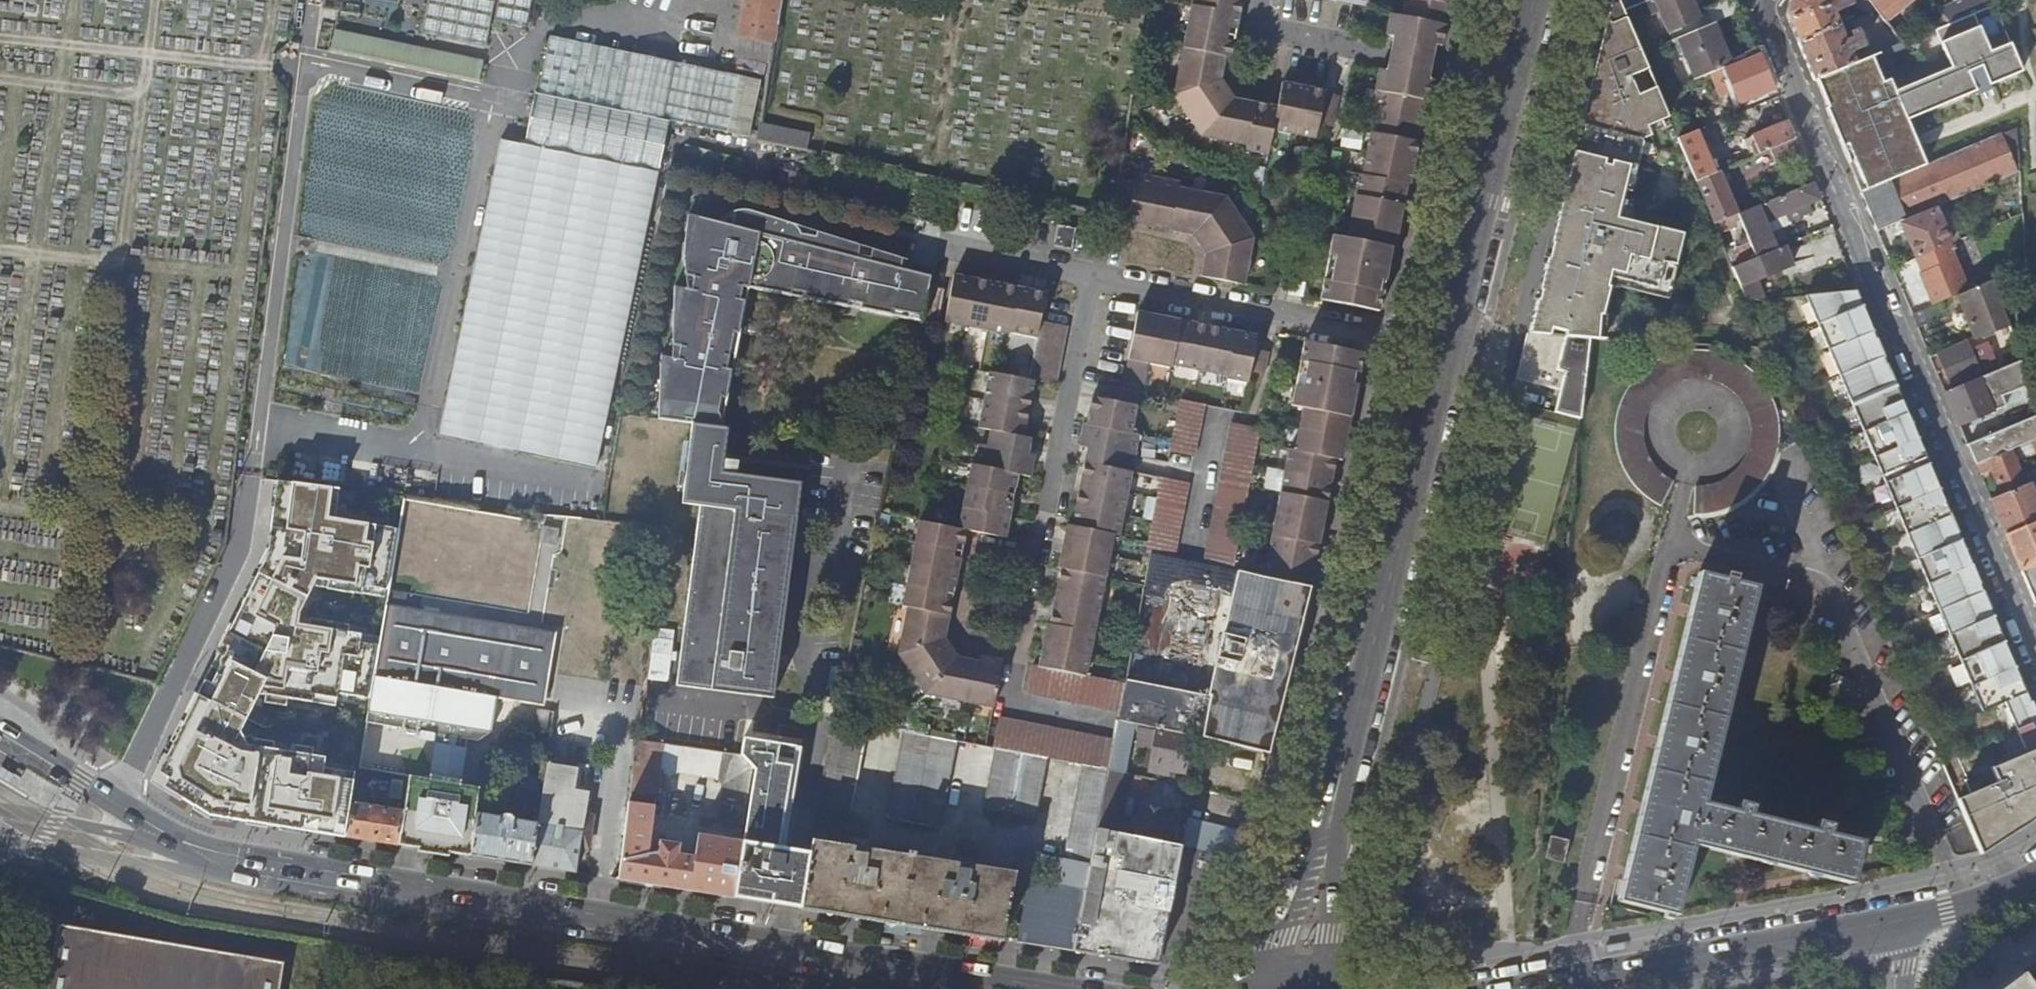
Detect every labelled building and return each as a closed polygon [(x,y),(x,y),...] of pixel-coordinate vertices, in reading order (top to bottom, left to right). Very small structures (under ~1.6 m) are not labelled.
[(495,0),(429,0),(422,36),(485,49),(495,0)] [(496,21),(529,28),(535,0),(500,0),(496,21)] [(771,64),(780,0),(746,0),(737,58),(771,64)] [(1244,0),(1194,0),(1174,101),(1201,143),(1246,153),(1245,157),(1269,161),(1274,138),(1317,148),(1321,131),(1333,133),(1339,101),(1327,98),(1327,96),(1285,87),(1279,113),(1236,104),(1224,85),(1229,62),(1233,62),(1244,0)] [(1371,0),(1339,0),(1338,5),(1369,11),(1371,0)] [(1403,24),(1391,21),(1387,42),(1394,44),(1433,51),(1443,0),(1407,0),(1403,24)] [(1433,51),(1437,52),(1443,53),(1447,34),(1450,34),(1457,0),(1443,0),(1433,51)] [(1671,118),(1624,11),(1620,0),(1613,0),(1566,188),(1593,193),(1593,195),(1619,199),(1619,200),(1621,200),(1628,164),(1635,166),(1639,142),(1643,142),(1653,136),(1649,127),(1671,118)] [(1624,11),(1636,6),(1644,4),(1650,1),(1651,0),(1620,0),(1624,11)] [(1669,31),(1701,18),(1693,0),(1657,0),(1669,31)] [(1737,0),(1730,0),(1702,12),(1708,26),(1715,23),(1743,12),(1737,0)] [(1829,0),(1792,0),(1791,1),(1787,16),(1800,45),(1840,28),(1835,14),(1855,5),(1854,3),(1856,2),(1867,16),(1876,12),(1867,0),(1834,0),(1830,2),(1829,0)] [(1876,12),(1887,26),(1920,0),(1867,0),(1876,12)] [(1997,5),(1993,0),(1967,0),(1939,12),(1950,25),(1974,15),(1997,5)] [(1650,1),(1644,4),(1646,10),(1652,8),(1650,1)] [(1636,6),(1624,11),(1631,24),(1642,20),(1636,6)] [(1903,45),(1887,26),(1876,12),(1867,16),(1892,50),(1903,45)] [(1827,109),(1850,164),(1914,138),(1907,122),(1976,93),(1968,74),(1981,69),(1983,74),(1976,78),(1982,90),(2023,72),(2006,32),(1985,41),(1974,15),(1950,25),(1936,31),(1947,57),(1881,85),(1871,58),(1856,65),(1817,81),(1829,109),(1827,109)] [(1715,23),(1708,26),(1680,38),(1697,81),(1708,76),(1718,72),(1719,70),(1732,65),(1715,23)] [(1840,28),(1800,45),(1815,82),(1817,81),(1856,65),(1851,54),(1866,48),(1859,32),(1851,35),(1854,41),(1847,44),(1840,28)] [(336,55),(479,85),(484,63),(335,33),(332,51),(335,53),(336,55)] [(759,79),(552,36),(540,92),(749,138),(759,79)] [(1675,40),(1665,44),(1667,50),(1678,46),(1675,40)] [(1426,87),(1433,51),(1394,44),(1391,59),(1387,79),(1426,87)] [(1437,52),(1433,51),(1426,87),(1430,87),(1434,68),(1437,52)] [(1775,89),(1760,53),(1732,65),(1719,70),(1718,72),(1708,76),(1712,87),(1724,82),(1721,77),(1728,75),(1734,89),(1740,104),(1775,89)] [(1721,77),(1724,82),(1727,91),(1734,89),(1728,75),(1721,77)] [(1388,285),(1392,262),(1405,191),(1426,87),(1387,79),(1381,78),(1376,98),(1379,99),(1363,183),(1359,182),(1345,244),(1332,242),(1328,264),(1334,265),(1327,307),(1379,319),(1388,285)] [(1430,87),(1426,87),(1405,191),(1411,191),(1427,108),(1431,109),(1437,89),(1430,87)] [(1702,113),(1673,126),(1679,139),(1708,127),(1702,113)] [(1721,160),(1725,170),(1772,150),(1796,140),(1788,121),(1752,137),(1756,145),(1721,160)] [(759,141),(807,151),(810,135),(762,124),(759,141)] [(1679,139),(1690,166),(1697,181),(1721,172),(1709,145),(1714,142),(1708,127),(1679,139)] [(2019,172),(2003,135),(1926,167),(1892,181),(1907,219),(2003,179),(2019,172)] [(1803,155),(1796,140),(1772,150),(1778,165),(1803,155)] [(500,141),(437,437),(596,471),(659,174),(500,141)] [(1919,150),(1855,176),(1862,193),(1892,181),(1926,167),(1919,150)] [(2023,194),(2021,171),(2019,172),(2003,179),(2010,198),(2023,194)] [(1721,172),(1697,181),(1716,224),(1738,215),(1721,172)] [(1135,190),(1119,187),(1115,218),(1115,219),(1130,223),(1129,230),(1197,245),(1208,262),(1204,281),(1245,290),(1255,244),(1227,205),(1178,195),(1179,192),(1137,181),(1135,190)] [(1907,219),(1892,181),(1862,193),(1878,231),(1907,219)] [(1736,249),(1742,264),(1777,249),(1771,233),(1767,224),(1808,207),(1822,201),(1814,183),(1739,214),(1743,223),(1751,242),(1736,249)] [(1566,188),(1562,202),(1618,216),(1621,200),(1619,200),(1619,199),(1593,195),(1593,193),(1566,188)] [(1590,340),(1602,340),(1603,339),(1596,339),(1600,314),(1603,314),(1610,285),(1607,284),(1609,275),(1656,287),(1663,260),(1676,263),(1683,233),(1618,216),(1562,202),(1529,335),(1590,340)] [(1092,213),(1104,215),(1105,207),(1094,204),(1092,213)] [(2000,225),(2024,215),(2019,204),(1995,214),(2000,225)] [(1767,224),(1771,233),(1792,224),(1790,221),(1811,212),(1808,207),(1767,224)] [(659,353),(659,421),(692,425),(723,429),(734,369),(727,368),(729,361),(747,302),(736,299),(737,293),(738,287),(791,298),(793,290),(798,291),(807,294),(805,301),(848,310),(851,303),(857,304),(864,306),(862,313),(922,325),(932,278),(917,274),(902,271),(905,260),(805,228),(745,208),(718,222),(688,213),(683,288),(675,286),(672,356),(659,353)] [(1918,259),(1951,245),(1939,217),(1936,210),(1903,224),(1907,234),(1909,241),(1918,259)] [(1939,217),(1951,245),(1961,241),(1949,213),(1939,217)] [(1716,224),(1717,228),(1719,233),(1743,223),(1739,214),(1738,215),(1716,224)] [(1072,249),(1075,229),(1058,226),(1054,247),(1072,249)] [(1833,230),(1791,243),(1797,264),(1840,252),(1833,230)] [(1901,244),(1909,241),(1907,234),(1898,237),(1901,244)] [(1959,296),(1971,290),(1951,245),(1918,259),(1924,273),(1922,274),(1935,306),(1944,302),(1959,296)] [(1734,268),(1748,301),(1765,299),(1757,281),(1793,266),(1786,246),(1777,249),(1742,264),(1734,268)] [(1334,265),(1328,264),(1320,306),(1327,307),(1334,265)] [(926,698),(993,712),(1004,667),(981,661),(980,666),(957,662),(944,641),(968,534),(1006,541),(1019,479),(1031,480),(1035,461),(1029,458),(1034,442),(1024,438),(1035,386),(1056,391),(1069,332),(1043,326),(1047,297),(956,279),(946,325),(1011,339),(1013,337),(1038,343),(1030,385),(993,376),(982,432),(994,434),(990,450),(983,449),(979,469),(973,469),(960,533),(922,525),(904,608),(909,609),(899,656),(926,698)] [(2009,325),(1993,281),(1971,290),(1959,296),(1976,338),(2009,325)] [(1291,282),(1287,299),(1302,302),(1306,285),(1291,282)] [(941,324),(947,292),(932,288),(926,320),(941,324)] [(1805,296),(1988,717),(2006,709),(2028,760),(1993,775),(1999,789),(1960,806),(1981,854),(1987,851),(2029,823),(2035,818),(2035,711),(2032,702),(2031,703),(1858,291),(1805,296)] [(1935,306),(1913,315),(1919,328),(1949,315),(1944,302),(1935,306)] [(1257,349),(1259,338),(1140,316),(1127,384),(1147,388),(1151,367),(1173,371),(1175,368),(1230,378),(1229,382),(1250,386),(1253,373),(1265,374),(1270,352),(1257,349)] [(1590,340),(1529,335),(1518,379),(1561,390),(1556,414),(1583,421),(1590,340)] [(1340,456),(1345,457),(1368,350),(1310,339),(1298,403),(1305,405),(1297,449),(1294,449),(1267,576),(1313,584),(1340,456)] [(1939,355),(1953,390),(1983,377),(2001,370),(1990,343),(1971,351),(1968,343),(1939,355)] [(1664,506),(1677,483),(1666,477),(1658,470),(1651,460),(1646,449),(1643,437),(1644,424),(1648,410),(1652,400),(1659,392),(1672,383),(1683,378),(1696,376),(1708,377),(1723,381),(1732,387),(1743,397),(1751,411),(1754,422),(1754,439),(1751,453),(1744,464),(1737,473),(1726,480),(1715,485),(1706,487),(1699,487),(1694,514),(1710,513),(1725,509),(1739,503),(1750,496),(1762,484),(1771,472),(1777,459),(1780,446),(1781,429),(1779,412),(1774,398),(1770,390),(1760,376),(1751,368),(1737,358),(1721,352),(1705,349),(1693,350),(1679,352),(1670,355),(1658,360),(1645,369),(1637,377),(1629,388),(1623,400),(1619,411),(1618,418),(1617,430),(1617,441),(1621,457),(1626,470),(1633,480),(1642,490),(1652,499),(1664,506)] [(1946,393),(1960,426),(1993,412),(1982,385),(1985,383),(1983,377),(1953,390),(1946,393)] [(1119,719),(1126,687),(1089,679),(1117,541),(1120,542),(1133,476),(1129,474),(1132,461),(1137,461),(1141,439),(1134,437),(1142,397),(1112,391),(1108,405),(1096,403),(1089,430),(1086,430),(1082,450),(1089,453),(1072,532),(1067,532),(1059,573),(1062,573),(1049,630),(1047,629),(1039,672),(1033,672),(1028,698),(1119,719)] [(1198,458),(1208,407),(1184,403),(1174,454),(1198,458)] [(2013,414),(2019,430),(2004,436),(2010,451),(2035,440),(2035,404),(2013,414)] [(724,460),(728,430),(723,429),(692,425),(681,503),(700,506),(678,686),(773,698),(802,481),(738,475),(738,462),(724,460)] [(1207,565),(1235,570),(1262,432),(1236,426),(1207,565)] [(1993,471),(2003,495),(2025,486),(2010,451),(1976,465),(1981,476),(1993,471)] [(343,838),(401,497),(277,480),(265,560),(156,780),(219,818),(343,838)] [(1149,554),(1178,560),(1193,486),(1163,480),(1149,554)] [(2007,536),(2035,524),(2035,500),(2029,484),(2025,486),(2003,495),(1991,500),(2007,536)] [(1884,487),(1871,494),(1878,509),(1892,503),(1884,487)] [(520,514),(401,497),(381,620),(366,726),(392,729),(386,775),(360,772),(345,838),(373,842),(445,853),(470,857),(476,816),(479,785),(461,783),(467,739),(478,741),(490,731),(520,514)] [(2021,572),(2035,565),(2035,524),(2007,536),(2021,572)] [(536,567),(554,569),(559,528),(542,526),(536,567)] [(2035,605),(2035,604),(2035,565),(2021,572),(2035,605)] [(1267,576),(1235,570),(1210,697),(1202,738),(1243,743),(1271,751),(1313,584),(1267,576)] [(1735,582),(1737,576),(1727,573),(1725,579),(1701,573),(1618,903),(1677,917),(1694,848),(1852,885),(1862,842),(1829,835),(1831,825),(1816,822),(1813,831),(1750,815),(1752,807),(1739,804),(1736,813),(1704,805),(1758,587),(1735,582)] [(1191,736),(1202,738),(1210,697),(1127,681),(1126,687),(1119,719),(1119,721),(1157,729),(1191,736)] [(871,727),(837,719),(818,806),(818,807),(853,814),(871,727)] [(998,723),(992,750),(995,751),(1050,761),(1082,767),(1109,772),(1114,747),(998,723)] [(1184,773),(1191,736),(1157,729),(1150,764),(1152,765),(1150,772),(1166,774),(1167,769),(1184,773)] [(960,744),(907,733),(906,735),(959,747),(960,744)] [(959,747),(906,735),(889,821),(942,832),(959,747)] [(742,758),(637,742),(634,772),(629,805),(654,806),(654,807),(684,819),(685,801),(670,798),(671,779),(680,776),(718,780),(725,787),(720,825),(735,829),(741,830),(751,768),(742,758)] [(995,751),(994,754),(1048,767),(1050,761),(995,751)] [(1048,767),(994,754),(983,811),(1038,820),(1048,767)] [(1250,755),(1246,777),(1257,779),(1261,757),(1250,755)] [(577,769),(545,764),(536,825),(530,866),(576,873),(579,848),(587,850),(592,818),(584,817),(588,791),(573,789),(577,769)] [(1107,780),(1109,772),(1082,767),(1080,774),(1107,780)] [(777,773),(751,768),(741,830),(730,898),(762,903),(771,904),(795,908),(808,853),(764,846),(777,773)] [(1118,833),(1130,776),(1109,772),(1107,780),(1098,829),(1118,833)] [(1080,774),(1063,860),(1091,866),(1098,829),(1107,780),(1080,774)] [(654,806),(629,805),(619,880),(686,891),(730,898),(741,830),(735,829),(734,842),(705,838),(706,831),(699,829),(695,858),(681,856),(681,845),(672,844),(673,836),(670,832),(666,836),(665,842),(661,842),(657,844),(656,856),(648,855),(654,807),(654,806)] [(1136,837),(1172,845),(1173,840),(1177,841),(1181,827),(1175,827),(1175,821),(1165,819),(1166,812),(1141,809),(1136,837)] [(530,866),(536,825),(514,822),(510,816),(502,815),(497,820),(476,816),(470,857),(508,863),(530,866)] [(1182,846),(1242,861),(1249,833),(1189,818),(1182,846)] [(1156,964),(1159,963),(1181,846),(1172,845),(1136,837),(1118,833),(1098,829),(1091,866),(1074,951),(1123,959),(1156,964)] [(1552,838),(1546,860),(1564,865),(1571,843),(1552,838)] [(855,850),(812,842),(810,854),(800,909),(924,928),(1002,940),(1017,876),(969,869),(970,863),(959,861),(957,867),(914,859),(915,854),(909,853),(908,858),(868,853),(870,844),(856,842),(855,850)] [(1022,852),(1017,876),(1035,879),(1025,926),(1021,926),(1018,943),(1039,946),(1074,951),(1091,866),(1063,860),(1022,852)] [(284,965),(61,927),(50,988),(280,988),(284,965)] [(2032,987),(2027,981),(2023,975),(2004,988),(2035,988),(2035,984),(2032,987)]
